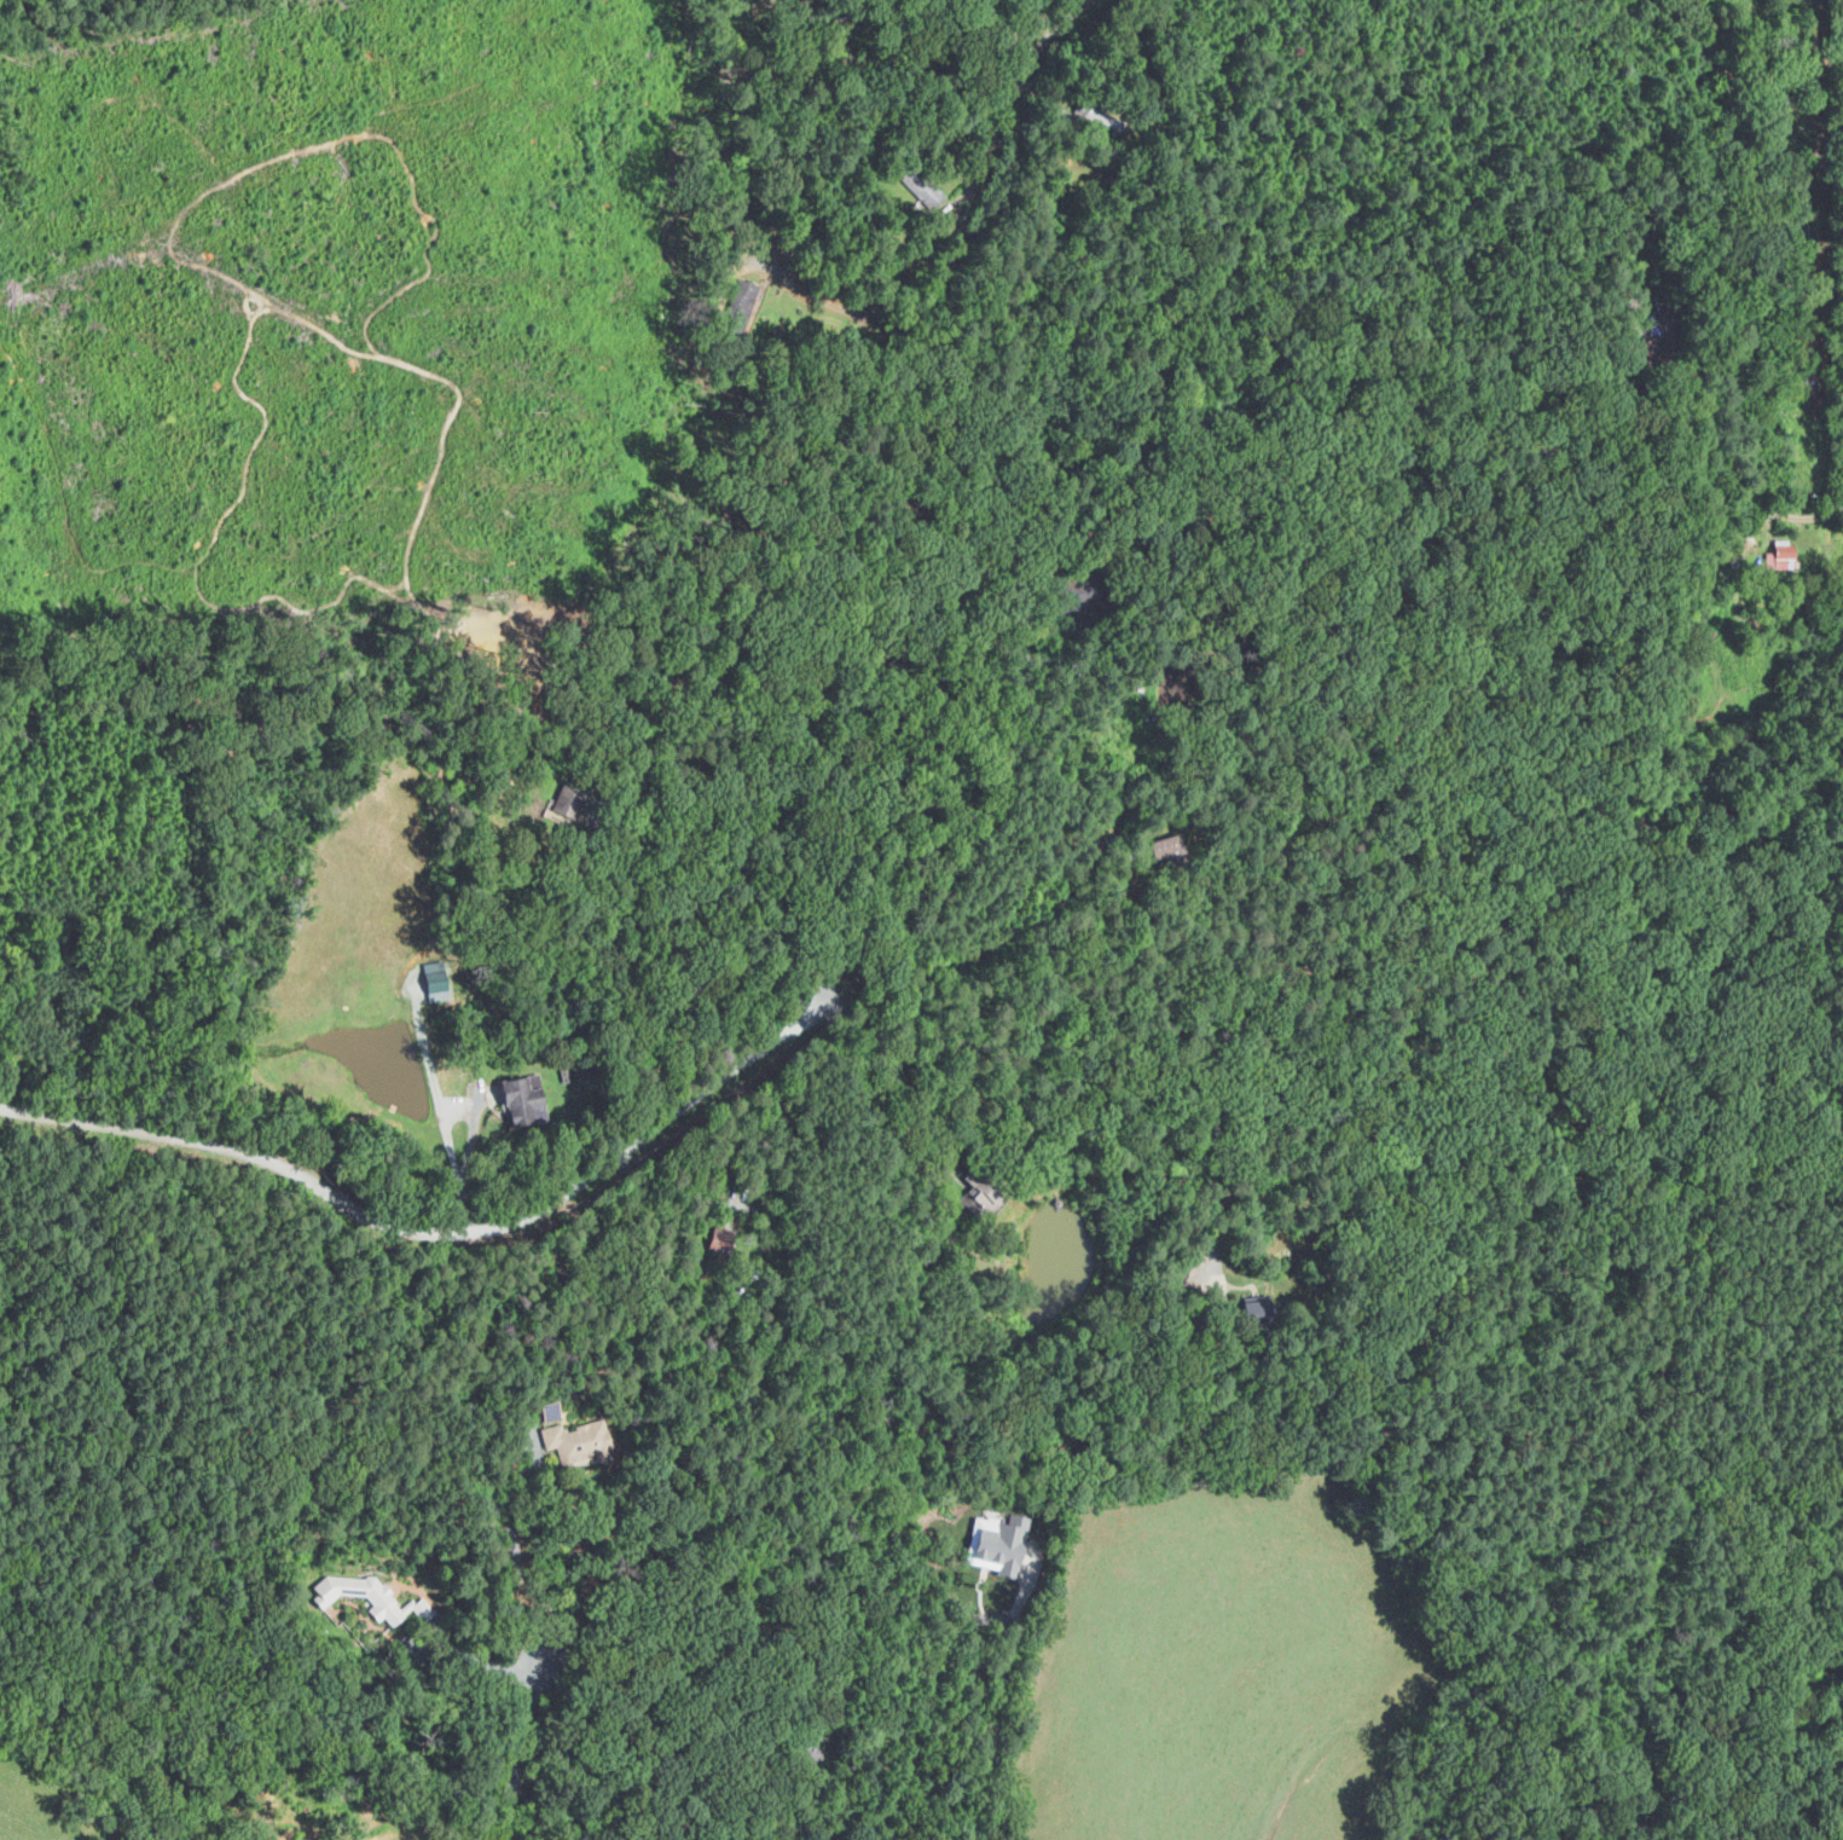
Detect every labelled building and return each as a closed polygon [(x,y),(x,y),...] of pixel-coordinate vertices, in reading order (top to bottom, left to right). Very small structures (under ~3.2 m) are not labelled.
[(930,209),(944,198),(918,169),(905,181),(930,209)] [(1798,546),(1776,545),(1775,555),(1768,555),(1767,566),(1797,568),(1798,546)] [(441,954),(452,995),(430,1001),(418,960),(441,954)] [(544,1088),(531,1090),(529,1078),(506,1082),(515,1128),(550,1122),(544,1088)] [(541,1429),(547,1450),(556,1447),(561,1464),(615,1447),(605,1417),(566,1430),(564,1422),(541,1429)] [(1002,1506),(1028,1512),(1016,1568),(964,1557),(974,1516),(998,1521),(1002,1506)]
